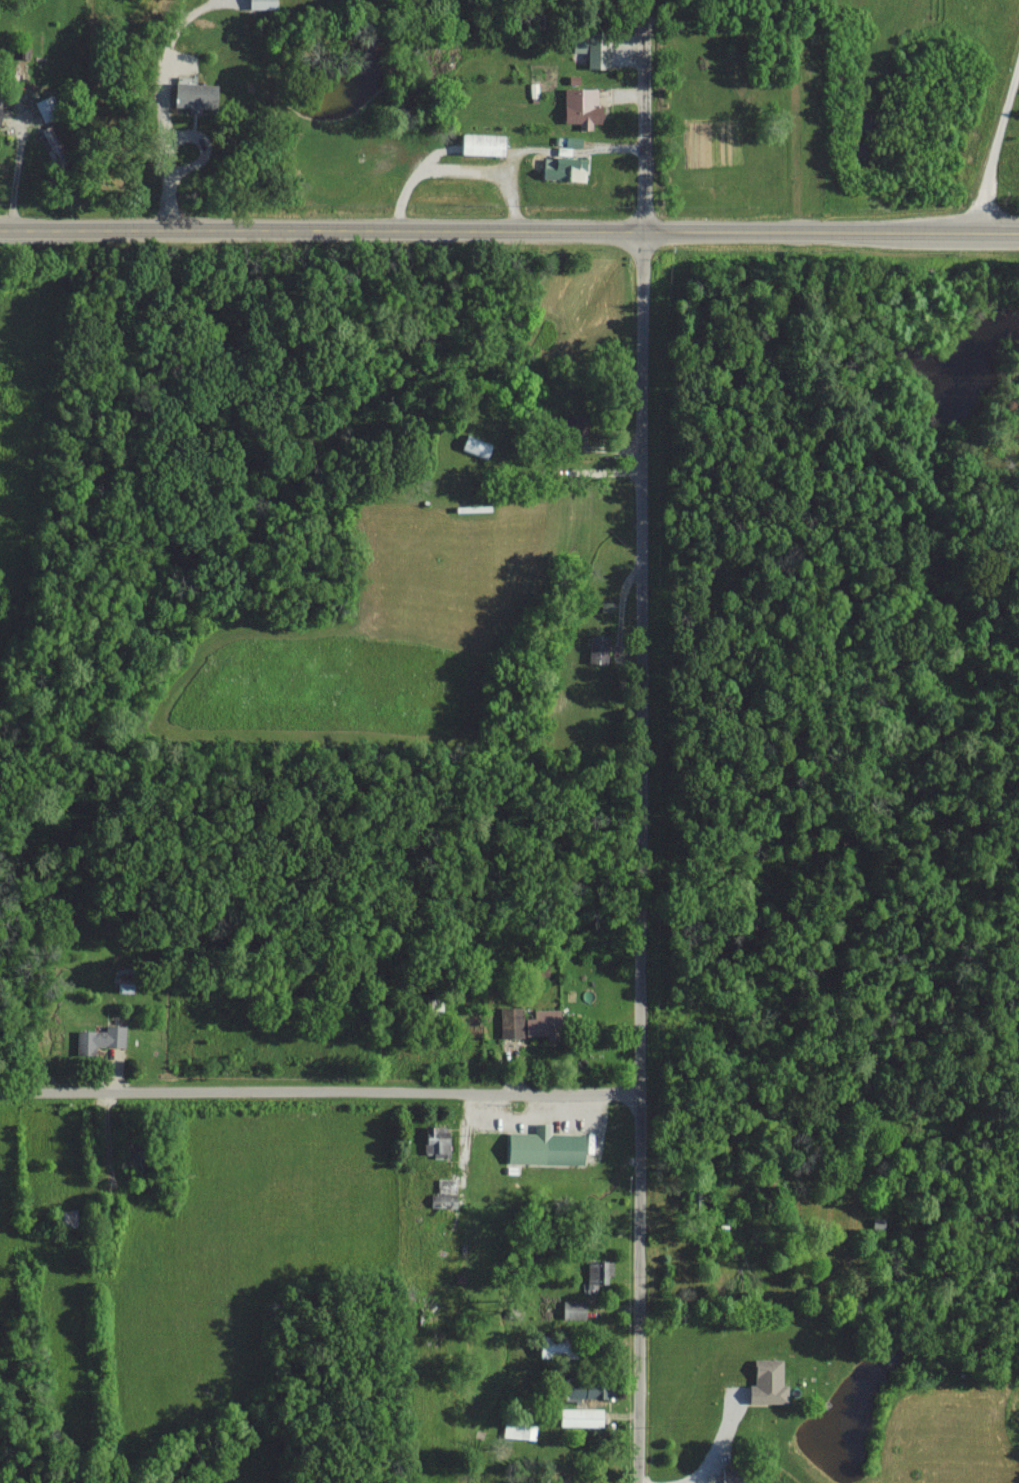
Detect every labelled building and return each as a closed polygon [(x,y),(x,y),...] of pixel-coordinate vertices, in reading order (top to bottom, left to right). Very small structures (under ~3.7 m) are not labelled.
[(250,8),(277,8),(277,0),(250,0),(250,8)] [(588,67),(609,68),(610,40),(592,40),(592,34),(574,33),(574,51),(589,52),(588,67)] [(175,106),(189,107),(189,108),(217,109),(218,83),(176,82),(175,106)] [(597,88),(565,87),(565,122),(580,122),(580,128),(593,128),(593,122),(603,122),(603,106),(597,106),(597,88)] [(505,134),(463,133),(462,153),(505,155),(505,134)] [(544,178),(587,180),(587,157),(544,156),(544,178)] [(587,416),(565,415),(564,434),(586,435),(587,416)] [(492,443),(468,434),(462,449),(487,458),(492,443)] [(609,663),(610,635),(591,634),(590,663),(609,663)] [(501,1037),(549,1036),(549,1040),(563,1040),(562,1009),(534,1010),(535,1018),(524,1018),(524,1007),(500,1008),(501,1037)] [(77,1055),(96,1055),(96,1046),(126,1046),(126,1025),(105,1025),(105,1030),(77,1030),(77,1055)] [(509,1132),(508,1163),(585,1164),(585,1134),(551,1134),(551,1123),(536,1123),(535,1133),(509,1132)] [(450,1157),(449,1126),(426,1127),(426,1153),(433,1153),(433,1157),(450,1157)] [(456,1192),(456,1179),(438,1179),(439,1192),(456,1192)] [(431,1207),(457,1207),(458,1193),(431,1193),(431,1207)] [(588,1287),(610,1288),(610,1261),(588,1261),(588,1287)] [(563,1318),(585,1319),(586,1301),(563,1300),(563,1318)] [(574,1338),(541,1339),(541,1359),(575,1358),(574,1338)] [(783,1359),(755,1359),(755,1385),(750,1385),(750,1403),(789,1403),(789,1385),(783,1385),(783,1359)] [(569,1400),(612,1398),(612,1381),(568,1382),(569,1400)] [(604,1409),(561,1408),(561,1426),(603,1427),(604,1409)] [(504,1438),(536,1439),(536,1424),(504,1423),(504,1438)]
